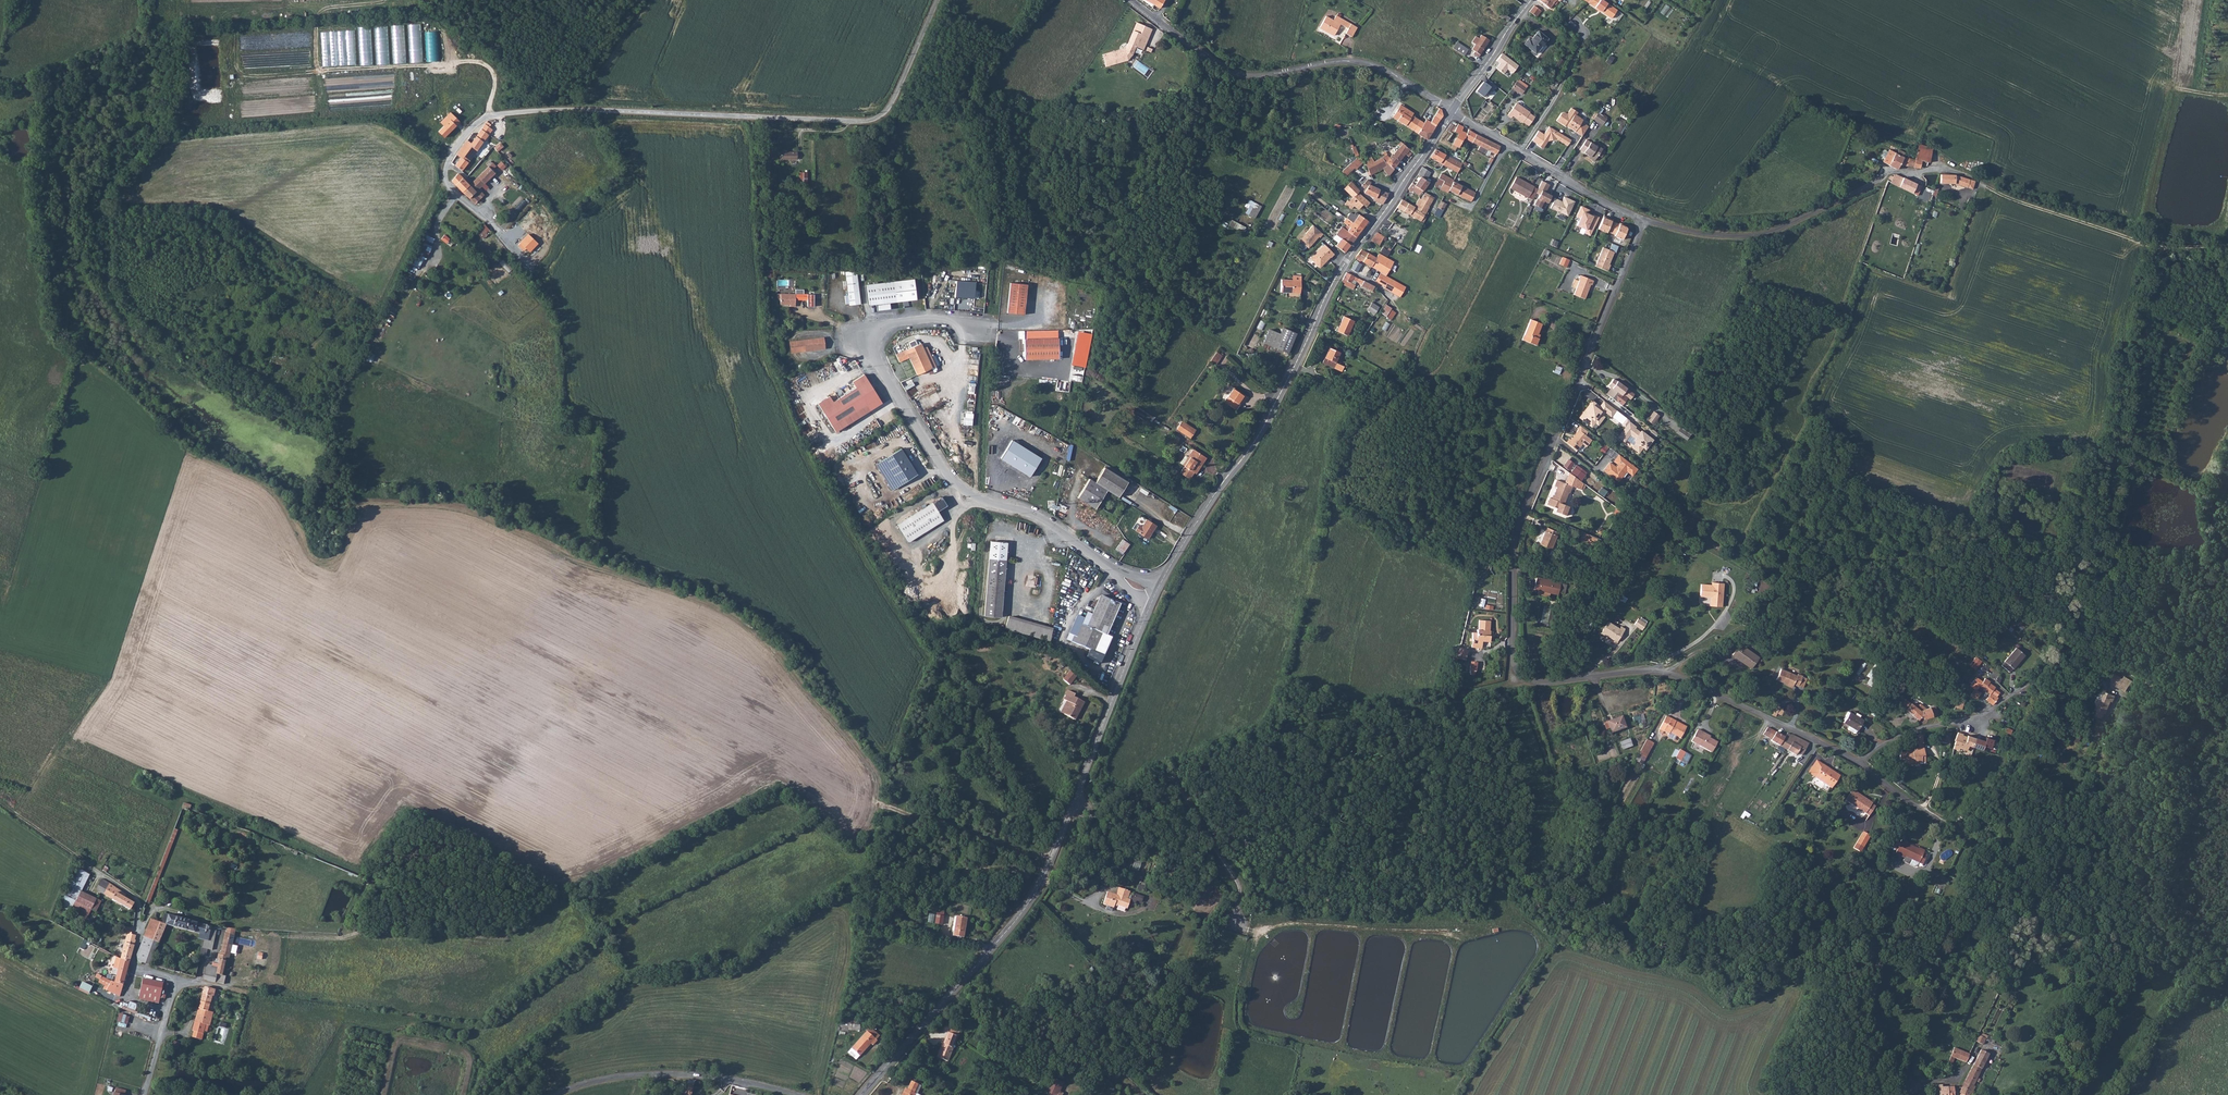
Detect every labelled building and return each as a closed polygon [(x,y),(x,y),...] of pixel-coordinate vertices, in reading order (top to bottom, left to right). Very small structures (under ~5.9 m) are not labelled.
[(1553,8),(1557,3),(1554,0),(1549,6),(1553,8)] [(1612,6),(1602,0),(1583,0),(1599,11),(1600,10),(1603,12),(1605,9),(1607,9),(1609,7),(1611,9),(1612,6)] [(1538,10),(1535,7),(1532,10),(1530,13),(1530,14),(1533,16),(1538,10)] [(1498,16),(1506,21),(1509,18),(1501,12),(1498,16)] [(1345,35),(1351,38),(1356,28),(1338,20),(1339,17),(1336,16),(1335,18),(1334,18),(1332,22),(1325,18),(1319,31),(1333,38),(1339,26),(1347,30),(1345,35)] [(1130,35),(1137,39),(1135,46),(1142,50),(1151,30),(1136,22),(1130,35)] [(1535,54),(1540,48),(1547,38),(1537,31),(1530,41),(1528,39),(1523,44),(1535,54)] [(1131,54),(1135,46),(1137,39),(1130,35),(1124,47),(1122,51),(1125,58),(1131,54)] [(1475,37),(1471,43),(1474,44),(1470,50),(1473,51),(1471,54),(1477,57),(1488,41),(1480,35),(1477,39),(1475,37)] [(1454,42),(1450,49),(1462,57),(1466,50),(1454,42)] [(1115,53),(1113,49),(1100,53),(1102,64),(1107,64),(1125,58),(1122,51),(1115,53)] [(1503,52),(1496,61),(1499,63),(1496,68),(1504,74),(1507,69),(1512,73),(1519,65),(1503,52)] [(1610,55),(1605,62),(1610,64),(1614,57),(1610,55)] [(1515,88),(1518,82),(1513,78),(1509,83),(1515,88)] [(1484,81),(1476,91),(1482,96),(1485,93),(1489,94),(1493,90),(1494,90),(1497,86),(1490,82),(1488,84),(1484,81)] [(1483,102),(1475,118),(1483,122),(1491,106),(1483,102)] [(1522,123),(1524,122),(1529,126),(1535,117),(1516,103),(1507,116),(1511,119),(1513,116),(1522,123)] [(1429,122),(1425,120),(1422,123),(1421,126),(1416,134),(1425,140),(1441,116),(1440,110),(1435,107),(1433,110),(1436,112),(1429,122)] [(447,109),(458,120),(459,119),(448,108),(447,109)] [(1400,113),(1415,122),(1417,120),(1410,115),(1411,113),(1403,108),(1400,113)] [(1562,112),(1556,120),(1561,123),(1562,122),(1582,136),(1589,126),(1582,121),(1582,119),(1576,114),(1578,112),(1571,108),(1567,113),(1564,112),(1562,112)] [(443,134),(458,120),(447,109),(439,118),(442,122),(437,127),(443,134)] [(1390,117),(1411,131),(1415,125),(1414,124),(1415,122),(1400,113),(1398,111),(1395,109),(1390,117)] [(1592,120),(1597,113),(1592,109),(1587,117),(1592,120)] [(1597,123),(1601,116),(1597,113),(1592,120),(1597,123)] [(454,162),(461,168),(491,128),(487,125),(489,122),(487,119),(474,135),(469,143),(464,140),(455,151),(459,155),(454,162)] [(1411,131),(1416,134),(1421,126),(1415,122),(1414,124),(1415,125),(1411,131)] [(1450,134),(1451,132),(1455,128),(1448,124),(1445,131),(1446,131),(1450,134)] [(1451,132),(1457,136),(1460,131),(1463,127),(1457,124),(1455,128),(1451,132)] [(1549,126),(1537,145),(1541,148),(1545,141),(1546,140),(1548,141),(1556,139),(1567,146),(1571,140),(1549,126)] [(1465,134),(1462,139),(1470,142),(1474,134),(1466,130),(1465,134)] [(464,140),(469,143),(474,135),(471,131),(464,140)] [(1445,141),(1446,140),(1450,134),(1446,131),(1442,139),(1445,141)] [(1462,139),(1465,134),(1460,131),(1457,136),(1456,136),(1462,139)] [(1457,136),(1451,132),(1450,134),(1446,140),(1445,141),(1451,145),(1456,136),(1457,136)] [(1474,134),(1470,142),(1477,146),(1488,151),(1494,154),(1498,146),(1490,142),(1474,134)] [(1457,146),(1458,145),(1461,141),(1462,139),(1456,136),(1451,145),(1454,147),(1456,148),(1457,146)] [(1589,158),(1594,161),(1598,155),(1602,149),(1597,145),(1596,146),(1586,139),(1579,150),(1587,155),(1589,156),(1589,158)] [(1401,144),(1395,150),(1392,155),(1391,154),(1389,157),(1383,152),(1382,152),(1381,152),(1381,153),(1381,154),(1382,156),(1381,157),(1388,166),(1391,169),(1407,149),(1401,144)] [(1488,151),(1477,146),(1475,149),(1486,155),(1488,151)] [(1893,163),(1904,165),(1907,156),(1896,155),(1898,151),(1891,147),(1889,150),(1882,146),(1881,149),(1878,147),(1877,150),(1879,151),(1874,158),(1889,168),(1890,166),(1891,165),(1892,166),(1893,163)] [(1428,157),(1441,165),(1446,156),(1433,149),(1428,157)] [(1364,156),(1365,160),(1361,163),(1364,165),(1368,174),(1381,169),(1388,166),(1381,157),(1373,162),(1369,155),(1364,156)] [(1455,173),(1460,164),(1446,156),(1441,165),(1455,173)] [(1916,158),(1907,156),(1904,165),(1911,166),(1912,161),(1915,161),(1916,158)] [(467,183),(461,189),(474,201),(483,193),(476,186),(494,169),(490,165),(493,162),(490,159),(471,178),(467,183)] [(1352,159),(1350,161),(1341,169),(1340,171),(1344,176),(1359,162),(1352,159)] [(1391,169),(1388,166),(1381,169),(1386,176),(1391,169)] [(1428,172),(1420,167),(1418,170),(1418,171),(1419,172),(1416,175),(1419,177),(1424,180),(1425,178),(1428,172)] [(805,181),(805,170),(797,170),(797,180),(805,181)] [(467,183),(455,172),(450,178),(461,189),(467,183)] [(868,174),(870,184),(877,183),(875,173),(868,174)] [(1437,177),(1443,181),(1448,183),(1450,184),(1447,190),(1468,202),(1473,193),(1451,181),(1451,180),(1439,174),(1437,177)] [(1893,174),(1888,184),(1887,183),(1885,187),(1888,189),(1890,185),(1916,197),(1921,187),(1915,185),(1893,174)] [(1972,189),(1974,182),(1957,176),(1949,175),(1949,183),(1956,184),(1972,189)] [(1413,185),(1411,183),(1407,190),(1407,191),(1407,192),(1408,192),(1409,192),(1410,192),(1414,195),(1414,194),(1418,197),(1428,180),(1425,178),(1424,180),(1419,177),(1413,185)] [(1433,185),(1439,188),(1443,181),(1437,177),(1433,185)] [(1510,188),(1528,198),(1534,187),(1530,185),(1523,182),(1524,181),(1516,177),(1510,188)] [(1349,181),(1342,189),(1349,196),(1345,201),(1352,206),(1355,209),(1360,203),(1364,206),(1367,202),(1356,192),(1358,190),(1357,190),(1349,181)] [(1367,186),(1368,183),(1362,181),(1359,186),(1361,187),(1363,189),(1362,192),(1372,197),(1371,199),(1373,200),(1372,201),(1378,204),(1380,197),(1376,195),(1378,190),(1367,186)] [(1448,183),(1443,181),(1439,188),(1439,189),(1443,191),(1444,190),(1448,183)] [(1536,193),(1539,195),(1534,204),(1541,208),(1544,201),(1548,203),(1551,195),(1545,193),(1549,185),(1542,181),(1536,193)] [(1384,200),(1385,197),(1387,193),(1378,190),(1376,195),(1380,197),(1378,204),(1381,205),(1384,200)] [(1418,222),(1428,205),(1432,197),(1424,192),(1414,209),(1407,205),(1403,213),(1418,222)] [(1575,202),(1564,197),(1562,201),(1555,198),(1550,208),(1568,216),(1575,202)] [(1245,213),(1256,218),(1261,205),(1248,199),(1245,207),(1247,208),(1245,213)] [(1395,208),(1403,213),(1407,205),(1401,201),(1395,208)] [(1442,211),(1445,205),(1440,201),(1436,207),(1442,211)] [(1581,206),(1577,216),(1580,218),(1577,225),(1586,230),(1584,233),(1590,235),(1598,217),(1593,215),(1592,216),(1587,214),(1589,210),(1581,206)] [(1344,217),(1360,230),(1366,222),(1353,213),(1351,214),(1348,213),(1344,217)] [(1603,216),(1598,229),(1606,233),(1607,231),(1615,235),(1614,236),(1622,239),(1627,229),(1625,225),(1620,223),(1619,224),(1611,221),(1612,220),(1603,216)] [(1344,224),(1345,225),(1348,227),(1357,234),(1360,230),(1344,217),(1341,222),(1342,223),(1341,224),(1343,225),(1344,224)] [(482,239),(490,232),(484,225),(477,232),(482,239)] [(1311,225),(1298,239),(1298,241),(1305,247),(1310,241),(1311,242),(1316,236),(1317,237),(1320,233),(1311,225)] [(1345,231),(1348,227),(1345,225),(1342,228),(1339,227),(1333,234),(1338,238),(1333,245),(1333,246),(1342,253),(1354,238),(1345,231)] [(1345,231),(1354,238),(1357,234),(1348,227),(1345,231)] [(537,241),(528,231),(519,240),(528,249),(537,241)] [(1373,234),(1368,240),(1372,243),(1376,236),(1373,234)] [(422,241),(411,265),(419,268),(421,263),(423,264),(432,246),(422,241)] [(1603,247),(1595,266),(1607,271),(1609,267),(1608,266),(1614,252),(1615,253),(1618,246),(1612,244),(1609,250),(1603,247)] [(1324,245),(1312,258),(1313,261),(1320,267),(1324,262),(1325,263),(1330,257),(1330,258),(1333,255),(1324,245)] [(1374,257),(1360,249),(1354,257),(1355,258),(1354,261),(1358,263),(1360,260),(1369,265),(1374,257)] [(1392,261),(1377,253),(1374,257),(1369,265),(1375,269),(1380,272),(1382,273),(1384,274),(1392,261)] [(1560,264),(1566,267),(1569,260),(1563,257),(1560,264)] [(1350,268),(1355,270),(1359,264),(1358,263),(1354,261),(1350,268)] [(857,271),(846,272),(850,305),(861,304),(857,271)] [(1004,272),(1003,281),(1011,282),(1011,273),(1004,272)] [(1370,291),(1373,286),(1362,280),(1361,280),(1345,273),(1340,281),(1342,283),(1341,284),(1351,288),(1353,284),(1352,283),(1353,280),(1360,283),(1359,285),(1360,286),(1370,291)] [(1387,278),(1381,274),(1380,276),(1377,282),(1383,286),(1387,278)] [(1590,284),(1592,285),(1593,280),(1580,275),(1578,280),(1580,280),(1574,295),(1585,299),(1590,284)] [(1383,286),(1382,287),(1388,291),(1399,298),(1405,287),(1387,278),(1383,286)] [(867,285),(870,305),(876,305),(877,311),(890,309),(889,303),(916,300),(914,280),(867,285)] [(975,282),(956,281),(955,297),(973,298),(975,282)] [(1294,281),(1282,281),(1281,293),(1301,293),(1301,282),(1294,281)] [(1008,313),(1024,314),(1026,284),(1010,283),(1008,313)] [(811,291),(774,291),(774,295),(775,296),(777,297),(777,302),(787,302),(787,303),(792,303),(792,296),(804,296),(804,303),(811,303),(811,291)] [(1372,314),(1377,307),(1370,302),(1365,309),(1372,314)] [(1379,312),(1383,315),(1388,306),(1384,303),(1379,312)] [(1337,325),(1335,330),(1345,334),(1352,319),(1341,315),(1337,325)] [(1531,344),(1540,327),(1541,325),(1530,321),(1522,341),(1531,344)] [(1535,346),(1538,339),(1535,338),(1537,334),(1540,327),(1531,344),(1535,346)] [(1281,336),(1272,331),(1265,343),(1287,354),(1296,335),(1284,329),(1281,336)] [(790,341),(791,353),(825,349),(823,337),(790,341)] [(1024,338),(1025,359),(1059,357),(1059,337),(1024,338)] [(897,354),(900,361),(910,357),(917,375),(935,366),(927,346),(924,348),(922,343),(897,354)] [(1341,365),(1334,362),(1339,352),(1330,348),(1331,346),(1328,344),(1320,361),(1339,370),(1341,365)] [(1216,362),(1222,353),(1216,349),(1210,359),(1216,362)] [(831,428),(843,421),(839,415),(862,401),(866,407),(877,399),(860,371),(848,378),(851,384),(829,398),(825,392),(813,400),(831,428)] [(1607,396),(1616,403),(1622,394),(1624,395),(1625,396),(1627,398),(1630,400),(1633,395),(1626,390),(1626,389),(1618,383),(1616,382),(1614,380),(1609,387),(1610,388),(1612,389),(1607,396)] [(1247,398),(1234,388),(1224,402),(1235,411),(1239,406),(1237,405),(1240,401),(1243,403),(1247,398)] [(839,415),(843,421),(866,407),(862,401),(839,415)] [(1596,423),(1605,411),(1606,412),(1612,417),(1616,411),(1605,402),(1600,408),(1593,403),(1583,417),(1583,420),(1593,427),(1596,423)] [(1606,412),(1605,411),(1596,423),(1599,425),(1605,418),(1603,417),(1606,412)] [(1623,424),(1627,419),(1616,411),(1612,417),(1623,424)] [(1648,422),(1653,425),(1659,416),(1654,413),(1648,422)] [(1179,427),(1193,436),(1197,428),(1184,419),(1179,427)] [(1636,428),(1629,423),(1626,427),(1618,438),(1625,443),(1627,440),(1634,446),(1633,448),(1640,453),(1643,448),(1646,450),(1653,440),(1643,433),(1642,434),(1635,429),(1636,428)] [(1676,434),(1686,441),(1690,436),(1679,429),(1676,434)] [(1181,435),(1171,430),(1168,435),(1177,441),(1181,435)] [(1567,443),(1577,452),(1588,439),(1579,431),(1571,441),(1570,440),(1567,443)] [(1039,456),(1010,436),(998,454),(1027,473),(1039,456)] [(1603,445),(1599,450),(1604,453),(1608,448),(1603,445)] [(918,474),(901,448),(876,465),(893,490),(918,474)] [(1206,457),(1192,449),(1189,454),(1191,455),(1189,458),(1185,466),(1180,474),(1191,480),(1194,473),(1196,474),(1206,457)] [(1180,463),(1185,466),(1189,458),(1187,457),(1185,455),(1180,463)] [(1625,479),(1629,473),(1634,476),(1639,470),(1620,456),(1615,463),(1619,466),(1617,469),(1611,464),(1605,472),(1619,483),(1623,477),(1625,479)] [(1565,471),(1570,474),(1575,468),(1570,464),(1565,471)] [(1104,490),(1105,488),(1117,495),(1126,480),(1102,466),(1093,482),(1088,479),(1087,480),(1104,490)] [(1577,470),(1571,478),(1580,485),(1585,480),(1582,478),(1584,475),(1577,470)] [(1571,478),(1570,477),(1566,486),(1559,483),(1556,489),(1559,490),(1556,498),(1557,498),(1556,502),(1552,500),(1550,506),(1560,510),(1558,513),(1569,517),(1571,516),(1573,512),(1572,509),(1566,507),(1570,495),(1572,496),(1574,489),(1585,493),(1586,493),(1586,492),(1586,491),(1586,490),(1580,485),(1571,478)] [(1104,490),(1087,480),(1076,497),(1095,508),(1105,490),(1104,490)] [(1116,496),(1117,495),(1105,488),(1104,490),(1105,490),(1107,491),(1116,496)] [(1601,494),(1597,499),(1601,502),(1606,497),(1601,494)] [(932,503),(937,511),(946,506),(941,497),(932,503)] [(897,525),(908,541),(943,520),(937,511),(932,503),(897,525)] [(1137,528),(1150,535),(1158,521),(1148,516),(1143,523),(1140,522),(1137,528)] [(1550,529),(1541,545),(1552,551),(1561,535),(1550,529)] [(1591,542),(1597,544),(1598,540),(1585,534),(1582,542),(1589,545),(1591,542)] [(1004,538),(987,537),(984,584),(1001,583),(1004,538)] [(1129,542),(1122,537),(1116,546),(1115,547),(1121,552),(1129,542)] [(1559,583),(1535,578),(1535,581),(1533,590),(1557,595),(1557,593),(1559,583)] [(1719,606),(1721,582),(1711,581),(1710,584),(1700,583),(1699,594),(1709,595),(1708,605),(1719,606)] [(1001,583),(984,584),(982,614),(998,615),(1001,583)] [(2011,590),(2008,597),(2017,601),(2020,594),(2011,590)] [(1625,602),(1627,597),(1619,594),(1617,599),(1625,602)] [(1087,614),(1085,619),(1077,615),(1066,640),(1103,656),(1110,639),(1105,636),(1118,605),(1099,596),(1092,615),(1087,614)] [(1540,622),(1547,624),(1551,607),(1544,606),(1540,622)] [(1489,620),(1478,618),(1476,628),(1475,628),(1475,631),(1471,630),(1469,645),(1476,646),(1477,639),(1487,641),(1488,635),(1485,634),(1486,630),(1487,630),(1489,620)] [(1645,623),(1638,618),(1634,624),(1642,629),(1645,623)] [(1024,637),(1027,626),(1004,619),(1000,629),(1024,637)] [(1608,634),(1608,635),(1616,640),(1624,627),(1621,625),(1619,628),(1608,620),(1602,630),(1608,634)] [(1789,622),(1786,620),(1781,626),(1785,628),(1789,622)] [(1045,644),(1048,634),(1027,626),(1024,637),(1045,644)] [(1625,628),(1624,627),(1616,640),(1617,641),(1625,628)] [(1728,653),(1730,655),(1738,644),(1735,642),(1728,653)] [(1737,657),(1743,648),(1738,644),(1730,655),(1732,656),(1733,655),(1737,657)] [(2024,652),(2015,645),(2015,646),(2004,659),(2005,660),(2001,664),(2009,670),(2012,666),(2013,667),(2024,652)] [(1459,646),(1458,649),(1458,653),(1466,655),(1467,648),(1459,646)] [(1747,666),(1755,655),(1743,648),(1737,657),(1744,662),(1743,664),(1747,666)] [(1974,668),(1980,659),(1979,658),(1975,656),(1969,664),(1974,668)] [(1865,683),(1867,676),(1868,677),(1871,667),(1861,663),(1856,680),(1865,683)] [(1797,685),(1801,686),(1805,677),(1794,672),(1793,674),(1777,667),(1772,678),(1781,681),(1782,681),(1789,684),(1790,683),(1797,685)] [(1998,675),(1999,674),(1994,669),(1989,673),(1994,679),(1998,675)] [(2126,687),(2132,677),(2124,673),(2122,675),(2114,670),(2110,677),(2126,687)] [(1075,676),(1070,672),(1064,680),(1069,684),(1075,676)] [(1983,685),(1985,682),(1984,679),(1985,678),(1983,676),(1977,684),(1981,687),(1983,685)] [(1990,690),(1992,688),(1992,687),(1993,686),(1987,681),(1988,680),(1985,678),(1984,679),(1985,682),(1983,685),(1990,690)] [(1991,704),(1996,696),(1995,695),(1990,690),(1983,685),(1981,687),(1983,689),(1983,690),(1988,693),(1984,698),(1991,704)] [(1975,695),(1978,690),(1972,687),(1969,694),(1975,697),(1975,695)] [(1992,687),(1992,688),(1990,690),(1995,695),(1996,693),(1998,691),(1995,689),(1992,687)] [(1062,713),(1074,719),(1084,702),(1073,696),(1074,694),(1068,690),(1063,698),(1065,699),(1069,702),(1062,713)] [(2107,713),(2111,704),(2114,703),(2116,695),(2106,691),(2099,710),(2094,708),(2092,714),(2103,719),(2106,713),(2107,713)] [(1964,699),(1957,697),(1954,707),(1962,709),(1964,699)] [(1901,709),(1903,711),(1908,705),(1902,700),(1898,705),(1902,707),(1901,709)] [(1768,713),(1771,715),(1773,710),(1781,714),(1784,708),(1772,702),(1769,708),(1770,709),(1768,713)] [(1920,714),(1910,706),(1908,705),(1903,711),(1902,712),(1913,721),(1916,718),(1920,714)] [(1910,706),(1920,714),(1923,710),(1920,711),(1920,708),(1915,705),(1910,706)] [(1928,719),(1926,710),(1923,710),(1920,714),(1916,718),(1918,720),(1923,719),(1925,719),(1928,719)] [(1852,729),(1853,729),(1860,719),(1847,711),(1840,721),(1845,724),(1852,729)] [(1607,727),(1609,732),(1623,727),(1619,716),(1601,722),(1604,728),(1607,727)] [(1667,733),(1675,737),(1681,728),(1672,723),(1673,722),(1663,716),(1656,730),(1659,731),(1666,735),(1667,733)] [(1850,731),(1852,729),(1845,724),(1843,726),(1843,728),(1849,732),(1850,731)] [(1767,725),(1763,732),(1771,738),(1772,737),(1776,730),(1767,725)] [(1675,737),(1678,739),(1683,729),(1681,728),(1675,737)] [(1707,739),(1698,734),(1699,732),(1695,730),(1689,742),(1693,744),(1694,743),(1697,745),(1696,746),(1709,753),(1715,743),(1707,739)] [(1771,738),(1770,739),(1779,744),(1784,735),(1776,730),(1772,737),(1771,738)] [(1948,738),(1949,733),(1942,731),(1940,741),(1947,743),(1948,738)] [(1966,749),(1968,744),(1972,745),(1975,736),(1967,733),(1966,735),(1962,733),(1958,731),(1954,739),(1955,740),(1953,749),(1959,750),(1959,747),(1966,749)] [(1784,735),(1779,744),(1795,753),(1801,745),(1805,747),(1808,742),(1791,733),(1788,737),(1784,735)] [(1972,745),(1982,748),(1985,740),(1975,736),(1972,745)] [(1617,742),(1619,749),(1629,746),(1627,738),(1617,742)] [(1640,745),(1635,754),(1643,758),(1648,749),(1645,748),(1648,742),(1643,740),(1640,745)] [(1899,763),(1912,763),(1912,760),(1915,760),(1915,761),(1920,761),(1920,756),(1923,756),(1923,748),(1913,748),(1913,750),(1899,751),(1899,763)] [(1682,753),(1679,752),(1676,750),(1672,759),(1677,761),(1682,753)] [(1807,770),(1813,774),(1822,762),(1816,757),(1807,770)] [(1815,776),(1823,763),(1822,762),(1813,774),(1815,776)] [(1823,763),(1815,776),(1830,786),(1839,773),(1831,767),(1830,769),(1825,765),(1825,764),(1823,763)] [(1855,793),(1849,801),(1868,814),(1874,805),(1870,802),(1871,801),(1867,799),(1866,800),(1855,793)] [(181,807),(185,809),(185,810),(188,811),(189,809),(191,805),(183,802),(181,807)] [(1861,838),(1858,837),(1855,842),(1863,846),(1869,837),(1863,834),(1861,838)] [(1919,861),(1920,861),(1924,852),(1923,851),(1923,850),(1918,848),(1918,847),(1911,844),(1911,842),(1903,839),(1898,853),(1905,856),(1906,855),(1911,857),(1919,861)] [(1139,871),(1141,861),(1134,860),(1132,870),(1139,871)] [(69,910),(72,904),(75,898),(81,887),(87,874),(75,867),(57,904),(69,910)] [(94,887),(102,891),(108,882),(100,877),(94,887)] [(102,891),(109,896),(115,886),(108,882),(102,891)] [(122,891),(115,886),(109,896),(127,907),(131,901),(120,894),(122,891)] [(1105,890),(1100,902),(1111,906),(1112,903),(1124,907),(1127,900),(1133,902),(1134,899),(1139,901),(1141,895),(1133,892),(1132,895),(1129,894),(1128,898),(1125,897),(1128,890),(1116,886),(1113,893),(1105,890)] [(75,898),(94,909),(100,898),(81,887),(75,898)] [(72,904),(69,910),(90,920),(94,915),(91,913),(94,909),(75,898),(72,904)] [(151,917),(144,935),(158,940),(164,924),(198,934),(197,938),(202,940),(207,941),(208,936),(210,927),(167,914),(164,921),(151,917)] [(935,914),(934,923),(942,924),(943,915),(935,914)] [(962,937),(966,918),(955,916),(951,935),(962,937)] [(130,933),(131,931),(126,928),(116,959),(127,963),(134,940),(133,938),(133,935),(133,934),(130,933)] [(204,969),(202,979),(214,982),(216,974),(220,975),(222,966),(224,959),(227,946),(230,946),(233,936),(223,934),(219,955),(216,955),(215,960),(218,961),(217,964),(208,963),(204,969)] [(141,962),(149,964),(158,940),(144,935),(134,961),(139,964),(141,962)] [(201,947),(206,948),(209,948),(212,937),(208,936),(207,941),(202,940),(201,947)] [(110,976),(122,980),(125,969),(127,963),(116,959),(112,956),(108,967),(113,970),(110,976)] [(159,967),(172,971),(173,966),(160,962),(159,967)] [(110,976),(108,982),(107,982),(104,989),(110,991),(119,993),(122,980),(110,976)] [(107,982),(95,978),(93,984),(93,985),(101,988),(104,989),(107,982)] [(140,986),(159,991),(161,985),(142,979),(140,986)] [(159,991),(140,986),(139,990),(158,996),(159,991)] [(193,1031),(202,1034),(203,1031),(207,1032),(209,1025),(210,1025),(213,1013),(206,1012),(210,996),(213,996),(214,989),(203,987),(191,1030),(193,1031)] [(136,999),(156,1005),(158,996),(139,990),(136,999)] [(135,1000),(155,1007),(156,1005),(136,999),(135,1000)] [(136,1013),(139,1004),(130,1001),(129,1004),(124,1002),(122,1008),(136,1013)] [(867,1030),(865,1032),(874,1040),(878,1036),(871,1031),(867,1030)] [(865,1032),(848,1051),(856,1059),(869,1045),(870,1047),(875,1041),(874,1040),(865,1032)] [(935,1059),(945,1063),(950,1049),(952,1043),(956,1032),(954,1032),(953,1036),(948,1034),(945,1040),(944,1040),(942,1046),(941,1045),(935,1059)] [(1975,1040),(1983,1043),(1986,1037),(1977,1033),(1974,1039),(1975,1040)] [(1953,1057),(1966,1061),(1969,1053),(1953,1047),(1952,1050),(1951,1050),(1950,1050),(1949,1051),(1948,1052),(1948,1053),(1950,1054),(1949,1059),(1952,1060),(1953,1057)] [(1988,1053),(1980,1049),(1977,1056),(1962,1086),(1971,1090),(1973,1091),(1976,1084),(1974,1083),(1976,1079),(1978,1079),(1980,1076),(1978,1075),(1988,1053)] [(1047,1085),(1050,1086),(1059,1090),(1062,1084),(1049,1078),(1047,1085)] [(915,1093),(913,1092),(917,1083),(911,1080),(907,1089),(905,1088),(902,1094),(914,1094),(915,1093)] [(694,1082),(686,1081),(683,1094),(691,1094),(694,1082)] [(1952,1085),(1941,1087),(1941,1082),(1937,1082),(1938,1094),(1953,1094),(1952,1085)] [(1050,1086),(1046,1094),(1057,1094),(1059,1090),(1050,1086)] [(1971,1090),(1962,1086),(1960,1091),(1965,1094),(1964,1094),(1968,1094),(1971,1090)]
